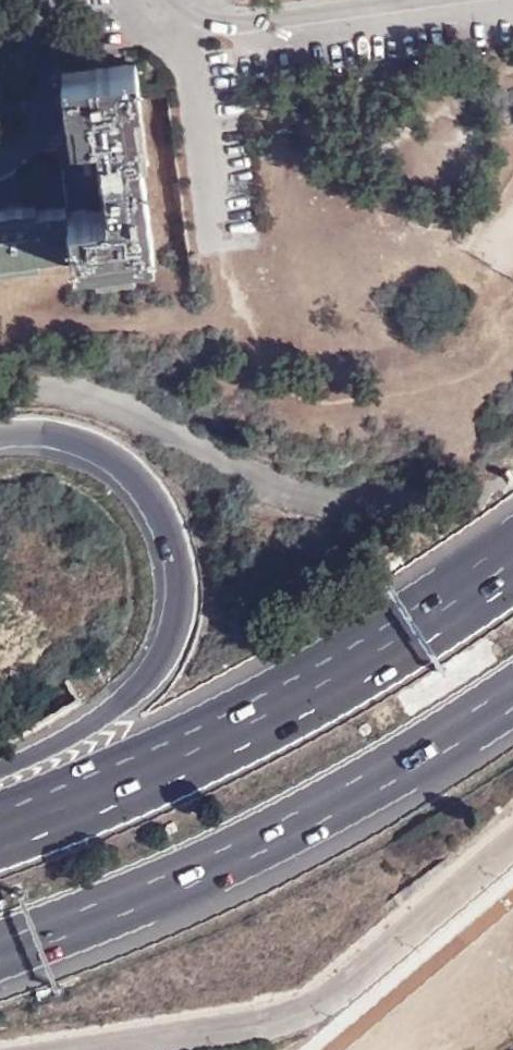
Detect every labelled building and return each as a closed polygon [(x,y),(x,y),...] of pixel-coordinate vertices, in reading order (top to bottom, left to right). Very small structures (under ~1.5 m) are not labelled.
[(104,206),(66,211),(66,207),(14,213),(0,215),(0,261),(70,253),(71,259),(152,249),(133,96),(139,95),(135,61),(60,70),(65,104),(71,103),(74,133),(95,130),(99,168),(104,206)]
